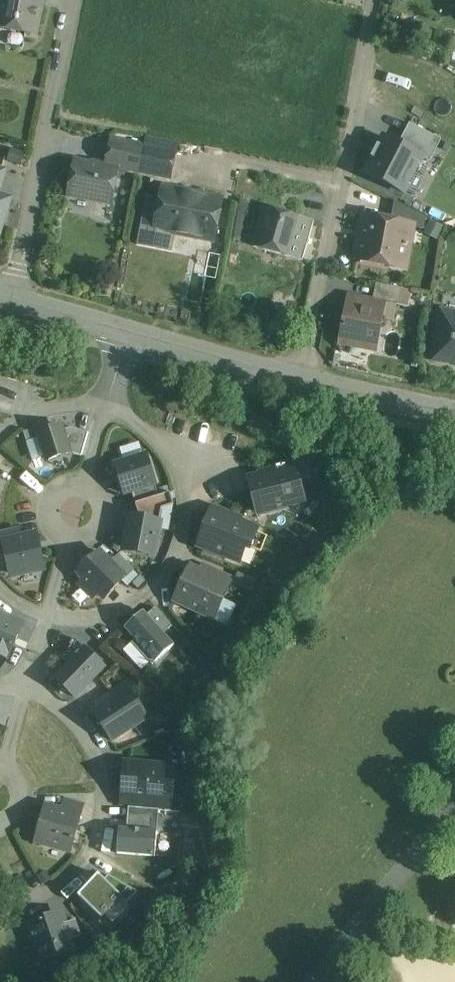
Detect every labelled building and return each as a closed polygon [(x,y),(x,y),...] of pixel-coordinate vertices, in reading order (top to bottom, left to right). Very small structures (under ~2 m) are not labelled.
[(0,5),(0,28),(34,35),(38,13),(39,13),(42,0),(1,0),(0,5)] [(443,139),(410,122),(399,143),(383,134),(362,174),(398,192),(405,195),(424,159),(431,162),(443,139)] [(177,142),(146,136),(143,147),(175,153),(177,142)] [(143,147),(112,141),(107,164),(117,167),(139,172),(143,147)] [(175,153),(143,147),(139,172),(170,178),(175,153)] [(24,154),(12,150),(9,162),(20,165),(24,154)] [(103,168),(75,162),(69,196),(110,204),(117,167),(107,164),(103,168)] [(222,199),(163,188),(160,199),(146,196),(142,216),(157,219),(154,231),(213,242),(222,199)] [(9,199),(0,196),(0,230),(9,199)] [(426,218),(394,201),(390,222),(408,225),(407,227),(424,230),(426,218)] [(313,223),(264,209),(252,249),(302,262),(313,223)] [(390,222),(366,217),(363,231),(362,230),(356,257),(381,262),(380,265),(403,269),(408,244),(404,243),(407,227),(408,225),(390,222)] [(400,289),(376,284),(373,300),(384,302),(384,303),(396,306),(400,289)] [(349,296),(340,343),(375,350),(384,303),(384,302),(373,300),(349,296)] [(441,312),(438,331),(435,333),(434,339),(436,341),(433,361),(454,365),(454,314),(441,312)] [(62,431),(61,426),(39,434),(47,460),(70,454),(82,457),(88,433),(71,429),(62,431)] [(148,454),(115,465),(124,494),(158,483),(148,454)] [(297,470),(251,480),(258,513),(304,503),(297,470)] [(170,493),(135,504),(139,515),(162,508),(162,509),(174,506),(170,493)] [(258,525),(208,507),(195,543),(245,561),(258,525)] [(139,515),(130,518),(125,544),(132,552),(153,556),(162,509),(162,508),(139,515)] [(37,531),(4,538),(12,577),(46,570),(37,531)] [(103,548),(78,572),(104,600),(130,576),(103,548)] [(213,580),(189,569),(175,600),(199,611),(198,613),(214,620),(222,601),(220,600),(230,579),(216,573),(213,580)] [(171,627),(155,609),(147,616),(163,634),(171,627)] [(144,612),(125,628),(135,640),(156,663),(174,647),(174,646),(163,634),(147,616),(144,612)] [(1,618),(2,616),(0,615),(0,655),(8,659),(22,627),(1,618)] [(156,663),(135,640),(132,643),(152,666),(156,663)] [(57,676),(78,698),(113,664),(92,642),(57,676)] [(92,712),(113,744),(151,719),(131,688),(92,712)] [(167,760),(126,759),(124,804),(165,806),(167,760)] [(63,812),(46,807),(39,833),(48,835),(45,845),(67,850),(69,841),(73,842),(82,806),(66,802),(63,812)] [(152,810),(128,808),(127,820),(130,820),(151,822),(152,810)] [(151,822),(130,820),(129,830),(150,831),(151,822)] [(129,830),(119,829),(117,854),(155,857),(157,832),(150,831),(129,830)] [(99,875),(78,896),(101,918),(121,898),(122,896),(104,880),(99,875)] [(137,892),(108,876),(104,880),(122,896),(121,898),(127,903),(137,892)] [(65,907),(24,920),(40,970),(80,957),(65,907)]
